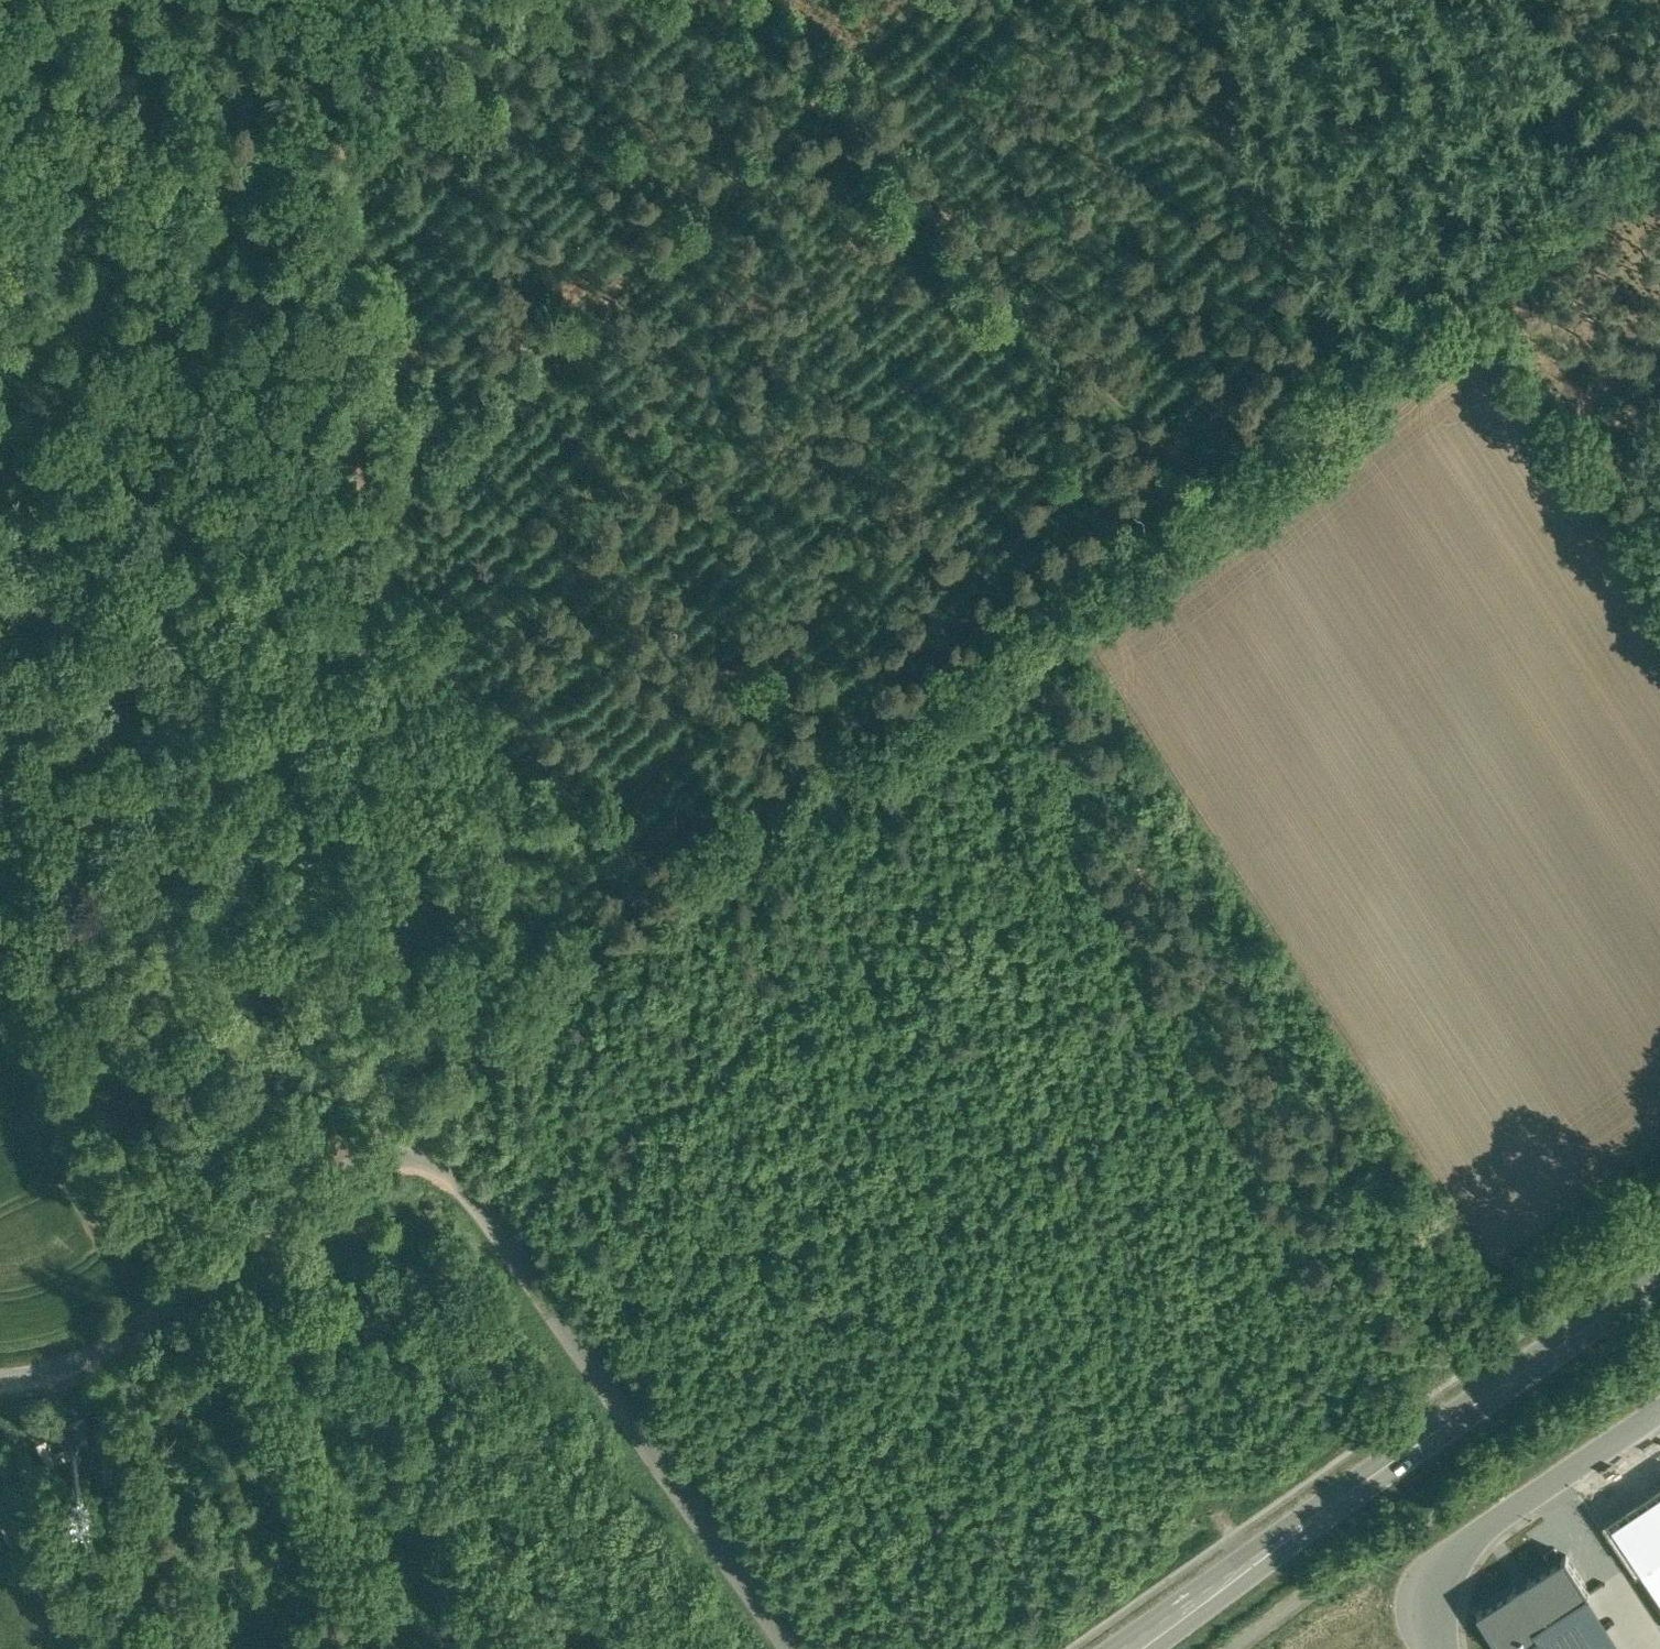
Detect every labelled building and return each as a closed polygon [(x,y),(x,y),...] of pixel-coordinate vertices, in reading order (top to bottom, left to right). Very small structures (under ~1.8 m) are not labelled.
[(1503,1648),(1624,1648),(1565,1556),(1479,1610),(1503,1648)]
